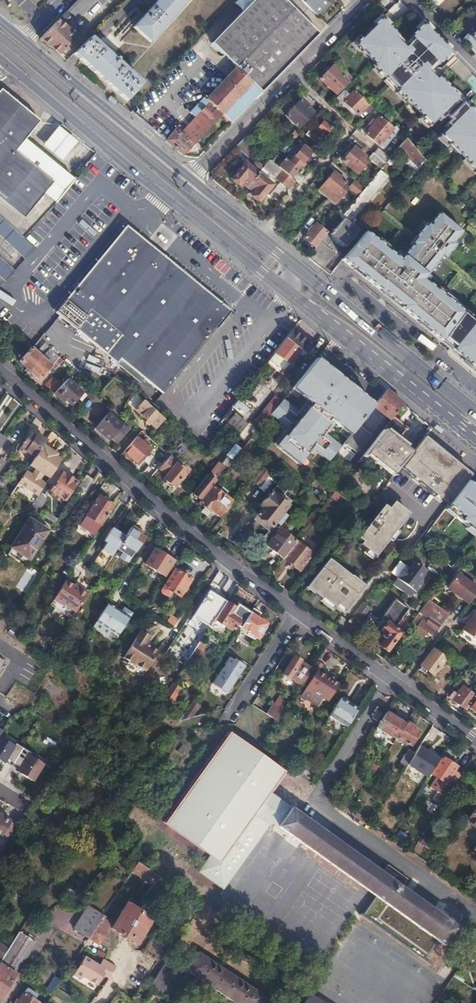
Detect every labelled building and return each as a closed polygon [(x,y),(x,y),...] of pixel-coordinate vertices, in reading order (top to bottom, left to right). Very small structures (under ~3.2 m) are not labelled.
[(60,55),(77,37),(67,27),(95,0),(78,0),(40,38),(60,55)] [(134,27),(151,43),(188,0),(158,0),(134,27)] [(262,92),(297,56),(318,34),(284,0),(255,0),(213,43),(262,92)] [(315,14),(329,0),(301,0),(315,14)] [(432,8),(437,3),(434,1),(435,0),(424,0),(432,8)] [(356,44),(375,64),(373,66),(431,125),(439,117),(442,120),(446,115),(451,120),(446,124),(449,127),(441,135),(475,170),(475,115),(468,108),(467,109),(457,99),(459,98),(432,70),(451,52),(423,25),(405,43),(381,19),(356,44)] [(464,40),(475,53),(475,31),(470,37),(468,35),(464,40)] [(90,37),(73,54),(80,60),(96,42),(90,37)] [(96,42),(80,60),(127,101),(142,83),(96,42)] [(209,60),(219,70),(227,60),(217,51),(209,60)] [(219,70),(227,77),(235,68),(227,60),(219,70)] [(334,63),(319,79),(337,96),(352,80),(334,63)] [(174,129),(165,141),(184,156),(197,158),(204,152),(234,120),(261,93),(235,68),(227,77),(206,100),(203,98),(188,113),(195,119),(180,134),(174,129)] [(94,151),(2,82),(0,85),(0,197),(31,223),(94,151)] [(354,90),(342,102),(358,117),(370,105),(354,90)] [(300,98),(283,116),(299,130),(315,113),(300,98)] [(370,113),(359,134),(385,147),(396,127),(370,113)] [(306,136),(317,147),(333,131),(323,120),(306,136)] [(395,151),(416,170),(426,159),(406,140),(395,151)] [(229,181),(260,204),(277,182),(287,190),(314,154),(296,141),(277,166),(269,159),(262,169),(255,164),(253,167),(244,160),(229,181)] [(354,145),(340,162),(357,175),(370,159),(354,145)] [(369,161),(382,168),(388,156),(375,149),(369,161)] [(380,170),(329,236),(346,249),(362,228),(354,222),(388,177),(380,170)] [(332,172),(317,191),(338,207),(350,192),(356,196),(363,187),(354,180),(350,185),(332,172)] [(377,288),(441,341),(442,339),(453,325),(463,313),(452,304),(451,305),(421,281),(441,257),(444,259),(455,245),(453,242),(462,232),(439,213),(429,225),(427,223),(410,243),(412,245),(399,262),(375,242),(376,241),(365,232),(346,254),(342,260),(350,267),(377,288)] [(24,258),(34,248),(33,247),(24,238),(23,237),(13,228),(0,216),(0,236),(24,258)] [(308,244),(315,235),(324,243),(330,234),(314,221),(300,237),(308,244)] [(180,269),(145,240),(142,244),(126,232),(62,311),(80,326),(77,330),(98,347),(101,343),(121,359),(118,363),(140,381),(144,378),(162,392),(226,313),(190,284),(194,279),(180,268),(180,269)] [(316,250),(322,241),(315,236),(309,245),(316,250)] [(5,280),(14,270),(0,257),(0,276),(5,280)] [(450,346),(475,368),(475,317),(466,309),(463,313),(453,325),(442,339),(450,346)] [(306,342),(291,330),(268,360),(282,371),(299,351),(306,342)] [(311,346),(306,342),(299,351),(304,355),(311,346)] [(18,361),(29,371),(41,356),(31,347),(18,361)] [(49,348),(42,355),(41,356),(29,371),(39,379),(58,357),(49,348)] [(375,399),(317,352),(292,383),(351,429),(375,399)] [(74,371),(54,394),(61,400),(63,398),(65,400),(70,405),(81,393),(71,383),(78,375),(74,371)] [(357,426),(352,432),(344,442),(356,452),(385,415),(390,420),(392,418),(402,404),(385,389),(372,405),(357,426)] [(136,394),(128,403),(154,428),(162,419),(136,394)] [(245,414),(251,408),(239,397),(233,404),(245,414)] [(337,419),(312,399),(277,444),(303,464),(314,450),(328,460),(340,446),(325,434),(337,419)] [(258,415),(265,421),(268,418),(275,409),(268,404),(267,404),(258,415)] [(103,417),(94,427),(98,430),(107,420),(103,417)] [(236,417),(227,429),(237,437),(246,425),(236,417)] [(381,431),(397,442),(407,429),(392,418),(390,420),(381,431)] [(107,420),(98,430),(109,440),(112,437),(119,442),(129,430),(128,429),(131,425),(126,421),(118,430),(107,420)] [(397,442),(381,431),(360,458),(368,464),(373,458),(394,475),(400,467),(410,453),(397,442)] [(35,456),(45,439),(36,434),(35,436),(29,433),(18,450),(22,453),(24,449),(35,456)] [(124,451),(124,452),(137,464),(149,449),(146,446),(148,443),(144,439),(142,442),(137,437),(124,451)] [(410,453),(400,467),(437,497),(460,467),(423,437),(410,453)] [(342,444),(334,454),(346,463),(354,454),(342,444)] [(56,455),(43,446),(34,459),(41,463),(35,473),(45,479),(57,459),(55,458),(56,455)] [(187,470),(169,455),(157,469),(165,475),(162,479),(165,481),(165,484),(168,487),(171,486),(173,487),(187,470)] [(214,466),(192,493),(201,500),(212,485),(226,469),(219,464),(216,468),(214,466)] [(262,467),(251,479),(258,485),(269,472),(262,467)] [(437,497),(447,505),(465,481),(470,475),(460,467),(437,497)] [(61,472),(50,490),(64,499),(75,482),(61,472)] [(45,479),(35,473),(33,475),(43,482),(45,479)] [(28,477),(23,474),(19,479),(10,494),(15,497),(28,477)] [(92,479),(85,474),(78,486),(84,490),(92,479)] [(465,481),(447,505),(444,509),(467,527),(468,526),(475,532),(475,490),(465,481)] [(262,538),(267,541),(287,515),(284,512),(289,505),(289,504),(291,500),(283,494),(287,490),(279,483),(272,491),(271,491),(260,505),(263,507),(254,519),(268,530),(262,538)] [(201,500),(199,502),(210,511),(211,510),(218,515),(230,500),(212,485),(201,500)] [(337,501),(341,495),(335,491),(331,496),(337,501)] [(38,494),(30,507),(37,512),(46,499),(38,494)] [(97,522),(100,524),(112,506),(98,497),(86,515),(97,522)] [(369,523),(358,537),(362,541),(361,543),(375,554),(408,511),(393,500),(388,507),(384,504),(378,511),(379,513),(377,516),(374,516),(373,517),(373,520),(373,521),(372,522),(371,523),(371,524),(369,523)] [(47,512),(44,516),(54,522),(57,518),(47,512)] [(303,524),(307,527),(316,516),(312,513),(303,524)] [(30,519),(11,546),(29,558),(47,531),(30,519)] [(91,541),(102,525),(100,524),(97,522),(87,537),(91,541)] [(131,526),(117,548),(131,557),(142,538),(138,535),(140,532),(131,526)] [(123,535),(112,528),(103,541),(106,543),(89,569),(89,570),(99,576),(116,549),(115,548),(123,535)] [(267,546),(283,558),(296,542),(280,529),(267,546)] [(318,541),(323,545),(331,535),(326,531),(318,541)] [(296,542),(283,558),(298,570),(310,553),(296,542)] [(154,549),(145,564),(154,570),(163,575),(172,561),(154,549)] [(328,558),(311,581),(319,586),(317,589),(338,604),(340,602),(348,608),(366,583),(352,573),(351,575),(328,558)] [(405,565),(396,577),(414,591),(421,582),(421,576),(425,571),(413,562),(409,568),(405,565)] [(175,569),(161,590),(162,593),(167,596),(169,595),(171,592),(179,596),(190,579),(175,569)] [(163,575),(154,570),(151,575),(159,580),(163,575)] [(471,600),(475,593),(475,588),(457,574),(447,587),(468,603),(471,600)] [(62,586),(50,604),(70,617),(83,595),(86,591),(76,585),(73,591),(71,593),(69,591),(62,586)] [(206,630),(225,602),(209,591),(190,619),(206,630)] [(384,639),(380,646),(387,651),(407,623),(400,619),(408,607),(395,599),(382,618),(387,622),(382,631),(383,632),(382,633),(382,636),(383,638),(384,639)] [(429,599),(423,607),(422,608),(420,611),(429,618),(426,623),(422,620),(414,632),(423,639),(427,633),(432,636),(434,634),(440,625),(448,613),(429,599)] [(410,606),(419,612),(420,611),(422,608),(413,602),(410,606)] [(102,612),(96,621),(118,634),(132,612),(127,608),(123,613),(108,603),(102,612)] [(235,624),(239,627),(248,612),(239,606),(236,610),(234,608),(225,603),(214,620),(222,625),(223,625),(224,623),(232,628),(235,624)] [(370,608),(363,603),(354,615),(361,620),(370,608)] [(248,612),(239,627),(243,629),(242,631),(252,637),(253,636),(256,637),(266,622),(257,617),(258,613),(251,609),(248,612)] [(462,630),(475,641),(475,612),(462,630)] [(171,615),(166,622),(172,626),(176,619),(171,615)] [(147,641),(148,639),(151,635),(141,629),(125,655),(147,669),(159,649),(152,645),(147,641)] [(200,639),(188,658),(193,661),(205,642),(200,639)] [(422,666),(419,669),(435,679),(445,666),(441,663),(445,658),(442,655),(445,652),(438,648),(435,651),(433,649),(421,664),(422,666)] [(228,655),(211,681),(226,692),(236,677),(233,675),(236,671),(239,672),(244,664),(234,658),(233,659),(228,655)] [(306,678),(312,668),(299,660),(300,659),(294,655),(283,674),(301,685),(302,685),(303,683),(306,678)] [(46,660),(42,666),(45,668),(47,669),(51,663),(46,660)] [(306,678),(303,683),(307,686),(301,694),(317,704),(323,696),(327,699),(335,686),(330,684),(333,680),(318,671),(320,668),(315,664),(312,668),(306,678)] [(449,697),(466,709),(475,696),(462,687),(456,694),(453,692),(449,697)] [(168,688),(160,700),(168,705),(177,693),(168,688)] [(342,695),(341,697),(350,703),(352,701),(342,695)] [(329,714),(347,726),(358,708),(350,703),(341,697),(329,714)] [(185,712),(192,716),(200,703),(193,699),(185,712)] [(266,715),(278,723),(279,721),(283,715),(271,707),(266,715)] [(382,713),(377,709),(372,718),(377,721),(382,713)] [(374,732),(392,744),(396,738),(405,724),(386,712),(374,732)] [(264,714),(258,723),(272,732),(278,723),(266,715),(264,714)] [(415,727),(406,721),(405,724),(396,738),(405,744),(406,743),(409,745),(418,731),(414,728),(415,727)] [(195,780),(163,822),(212,857),(200,873),(213,882),(273,796),(285,772),(227,731),(195,780)] [(4,764),(16,746),(0,736),(0,761),(4,764)] [(16,746),(4,764),(17,772),(29,754),(29,753),(17,745),(16,746)] [(414,754),(407,764),(427,777),(439,759),(419,746),(414,753),(414,754)] [(399,762),(406,767),(407,764),(414,754),(414,753),(407,748),(399,762)] [(29,754),(17,772),(33,782),(44,764),(29,754)] [(443,757),(431,774),(436,777),(429,787),(446,798),(449,793),(452,787),(459,776),(453,772),(456,766),(443,757)] [(366,770),(373,775),(378,766),(371,762),(366,770)] [(273,796),(213,882),(225,890),(272,823),(378,897),(364,917),(425,960),(439,940),(445,944),(457,926),(400,886),(405,879),(386,866),(382,872),(283,803),(281,805),(278,811),(270,805),(273,800),(275,797),(273,796)] [(281,805),(283,803),(275,797),(273,800),(270,805),(278,811),(281,805)] [(466,820),(475,827),(475,804),(466,820)] [(2,835),(10,822),(11,820),(0,813),(0,837),(2,835)] [(18,827),(10,822),(2,835),(10,840),(18,827)] [(137,863),(131,871),(153,886),(159,876),(137,863)] [(46,889),(39,900),(47,904),(53,894),(46,889)] [(130,899),(112,929),(135,945),(151,919),(134,908),(137,903),(130,899)] [(88,938),(103,916),(88,906),(73,929),(88,938)] [(88,938),(88,939),(98,946),(109,928),(107,927),(110,920),(103,916),(88,938)] [(12,980),(35,943),(19,932),(8,949),(4,954),(0,961),(0,998),(12,980)] [(8,949),(0,943),(0,951),(4,954),(8,949)] [(186,971),(236,1002),(260,1002),(265,996),(198,953),(186,971)] [(105,971),(112,975),(116,968),(104,959),(99,967),(86,958),(73,976),(81,980),(83,977),(97,986),(104,977),(105,975),(103,973),(105,971)] [(149,986),(152,988),(161,993),(176,968),(165,961),(149,986)] [(104,977),(109,980),(112,975),(105,971),(103,973),(105,975),(104,977)] [(52,996),(57,988),(61,980),(54,976),(45,992),(52,996)] [(34,1000),(36,995),(26,989),(18,1002),(40,1002),(34,1000)]
